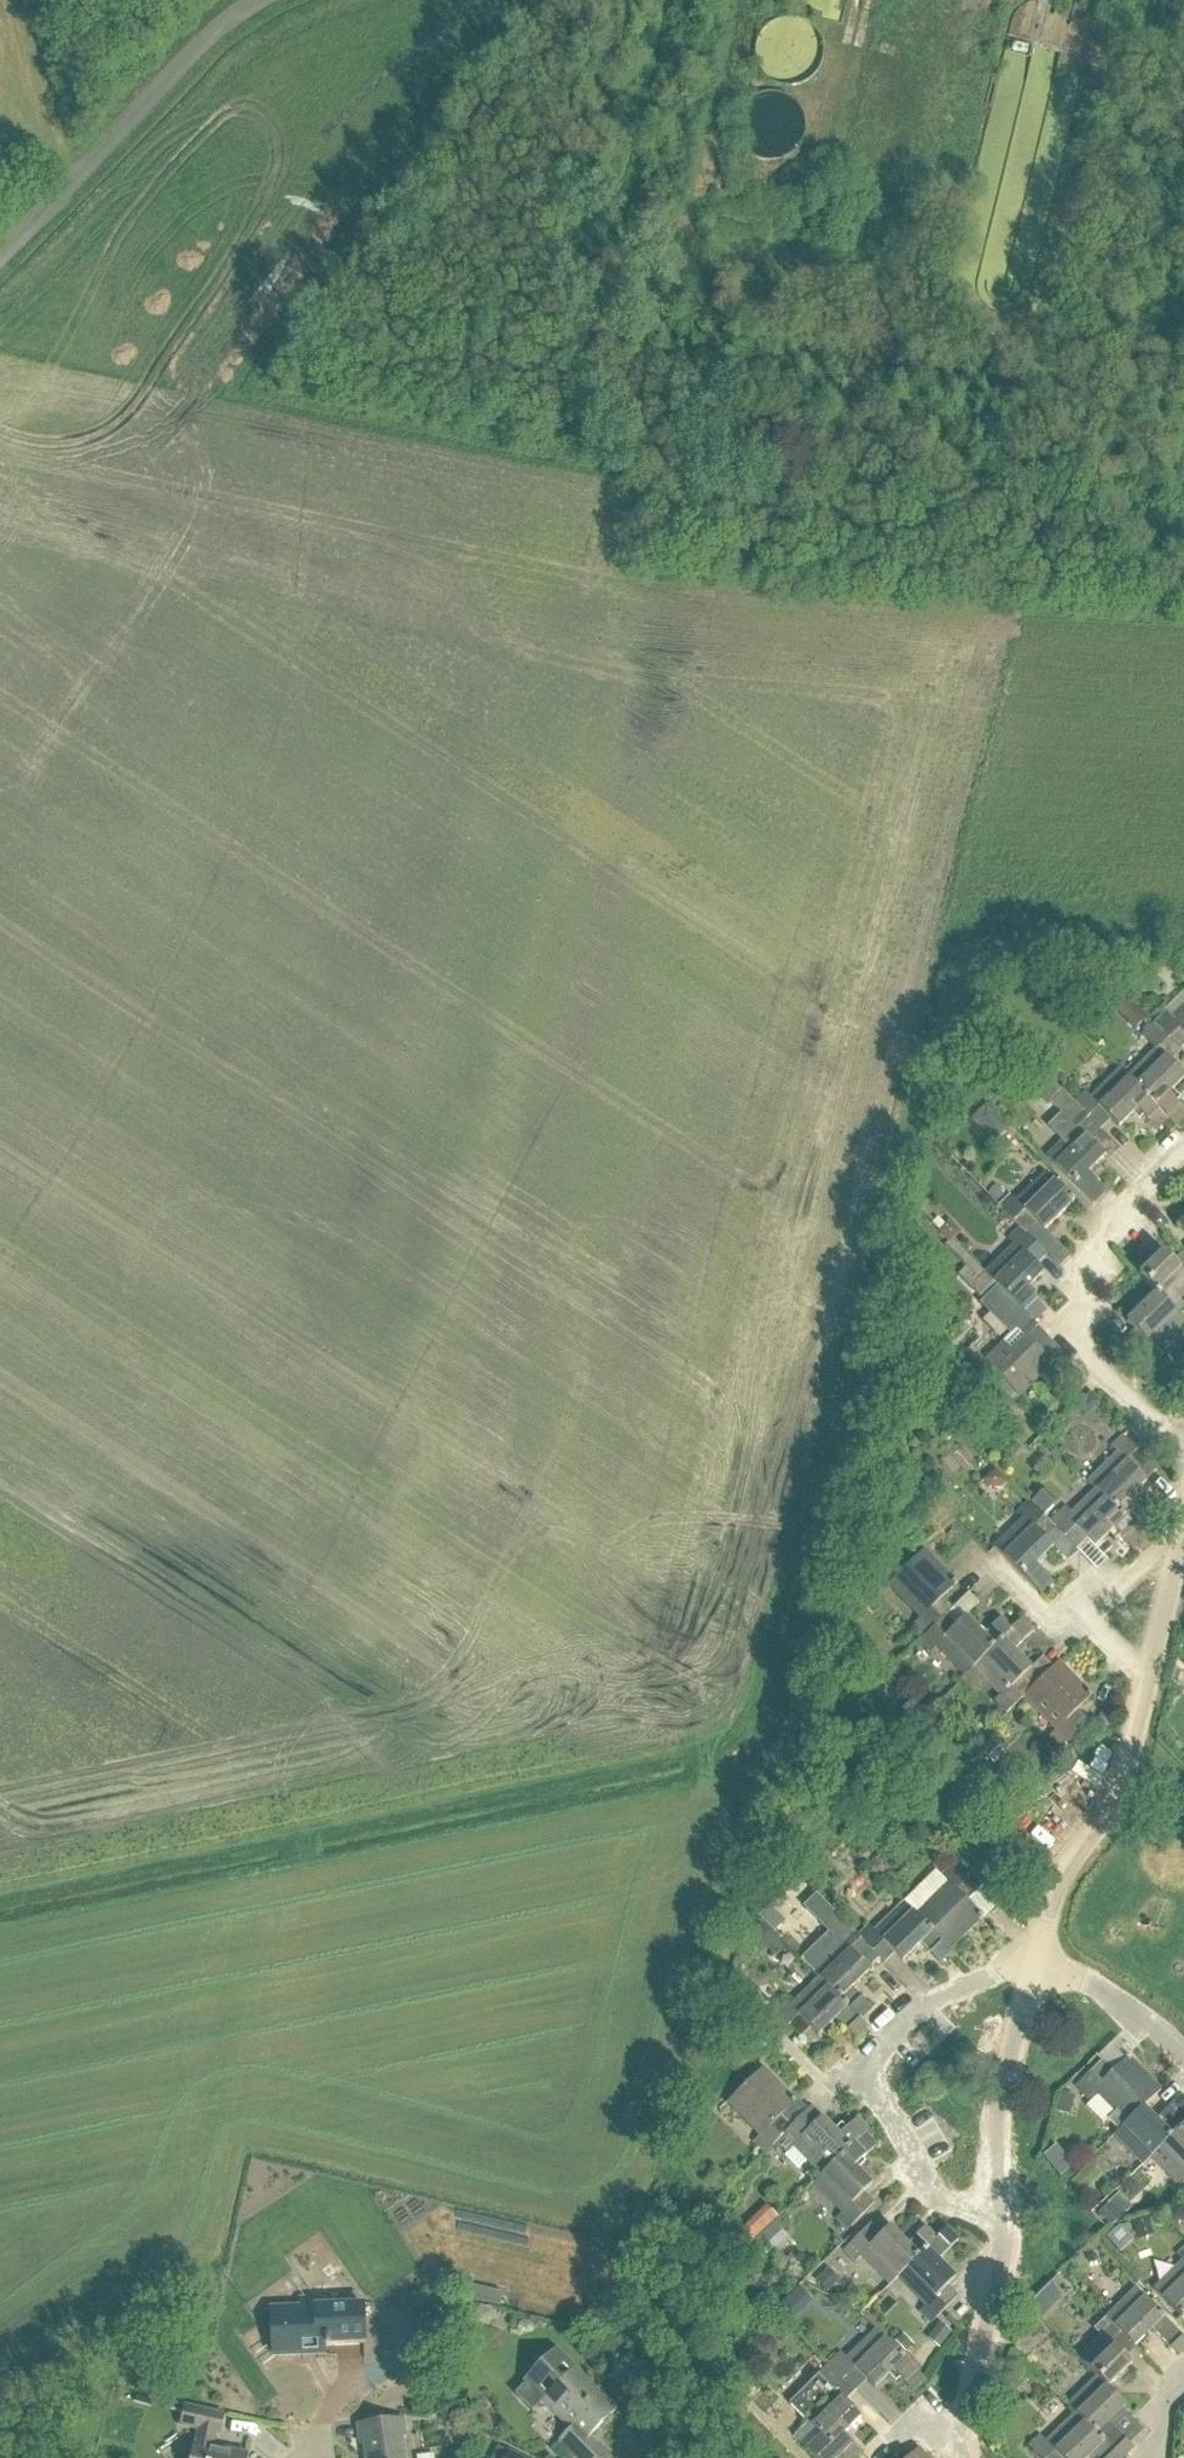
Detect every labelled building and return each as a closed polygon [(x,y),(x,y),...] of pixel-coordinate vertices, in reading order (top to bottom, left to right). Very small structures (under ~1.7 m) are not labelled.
[(757,49),(756,54),(757,59),(758,64),(760,69),(762,74),(765,78),(769,81),(774,84),(778,86),(783,88),(788,89),(793,89),(799,88),(803,86),(808,84),(812,81),(816,78),(819,74),(822,69),(824,64),(825,59),(825,54),(825,49),(824,44),(822,39),(819,35),(816,31),(812,27),(808,24),(803,22),(799,20),(793,20),(788,20),(783,20),(778,22),(774,24),(769,27),(765,31),(762,35),(760,39),(758,44),(757,49)] [(738,123),(738,128),(738,133),(739,138),(741,143),(743,147),(746,151),(750,154),(754,157),(758,160),(763,161),(768,162),(773,163),(777,162),(782,161),(787,160),(791,157),(795,154),(799,151),(802,147),(804,143),(806,138),(807,133),(807,128),(807,123),(806,118),(804,114),(802,109),(799,105),(795,102),(791,99),(787,97),(782,95),(777,94),(773,93),(768,94),(763,95),(758,97),(754,99),(750,102),(746,105),(743,109),(741,114),(739,118),(738,123)] [(1124,1000),(1113,1011),(1123,1021),(1134,1010),(1124,1000)] [(1180,1052),(1183,1048),(1183,1007),(1171,1020),(1165,1014),(1153,1025),(1180,1052)] [(1180,1052),(1153,1025),(1142,1036),(1155,1050),(1127,1078),(1127,1079),(1147,1100),(1175,1128),(1183,1120),(1183,1114),(1167,1096),(1183,1079),(1183,1078),(1169,1063),(1180,1052)] [(996,1044),(1003,1051),(1012,1042),(1005,1035),(996,1044)] [(1127,1079),(1127,1078),(1120,1070),(1090,1099),(1085,1093),(1073,1104),(1100,1131),(1110,1121),(1118,1129),(1136,1111),(1156,1132),(1167,1121),(1147,1100),(1127,1079)] [(1060,1144),(1046,1158),(1074,1187),(1094,1206),(1105,1195),(1086,1175),(1104,1157),(1089,1141),(1100,1131),(1073,1104),(1062,1093),(1051,1105),(1064,1117),(1049,1132),(1060,1144)] [(1019,1229),(1025,1235),(1036,1224),(1043,1232),(1073,1203),(1045,1174),(1016,1202),(1010,1196),(998,1208),(1019,1229)] [(932,1225),(939,1232),(946,1225),(939,1218),(932,1225)] [(1014,1246),(984,1275),(997,1287),(1012,1302),(1013,1303),(1022,1312),(1033,1324),(1045,1312),(1025,1291),(1043,1274),(1035,1266),(1046,1255),(1025,1235),(1019,1229),(1008,1240),(1014,1246)] [(1183,1253),(1172,1263),(1163,1254),(1139,1277),(1156,1294),(1169,1308),(1170,1307),(1183,1293),(1183,1254),(1183,1253)] [(997,1287),(981,1303),(1012,1335),(983,1363),(1018,1398),(1052,1365),(1038,1350),(1048,1340),(1033,1324),(1022,1312),(1013,1303),(1012,1302),(997,1287)] [(1170,1307),(1169,1308),(1156,1294),(1126,1323),(1134,1331),(1123,1341),(1150,1368),(1162,1357),(1156,1351),(1183,1323),(1183,1322),(1170,1307)] [(1082,1403),(1091,1412),(1100,1403),(1090,1394),(1082,1403)] [(1117,1454),(1087,1483),(1095,1491),(1096,1490),(1116,1511),(1117,1511),(1124,1519),(1137,1532),(1149,1520),(1128,1499),(1146,1482),(1145,1482),(1156,1471),(1149,1464),(1123,1437),(1122,1437),(1111,1448),(1117,1454)] [(997,1495),(1006,1485),(995,1474),(985,1483),(997,1495)] [(1061,1512),(1049,1523),(1057,1531),(1076,1551),(1086,1540),(1094,1548),(1112,1530),(1136,1554),(1147,1542),(1137,1532),(1124,1519),(1117,1511),(1116,1511),(1096,1490),(1095,1491),(1067,1518),(1061,1512)] [(1042,1493),(1031,1504),(1043,1517),(1054,1506),(1042,1493)] [(1023,1520),(994,1548),(995,1549),(1022,1577),(1041,1596),(1052,1585),(1034,1566),(1052,1548),(1046,1541),(1057,1531),(1049,1523),(1043,1517),(1031,1504),(1029,1502),(1017,1514),(1023,1520)] [(925,1636),(946,1616),(952,1610),(942,1599),(956,1585),(923,1551),(888,1586),(920,1619),(914,1625),(925,1636)] [(993,1647),(1001,1640),(1011,1630),(1000,1619),(982,1636),(964,1618),(957,1626),(946,1616),(925,1636),(919,1642),(930,1653),(936,1647),(965,1677),(973,1668),(994,1648),(993,1647)] [(1006,1715),(1023,1698),(1033,1688),(1023,1679),(1031,1671),(1015,1654),(1034,1635),(1020,1620),(1011,1630),(1001,1640),(993,1647),(994,1648),(973,1668),(1001,1697),(994,1703),(1006,1715)] [(1033,1688),(1023,1698),(1055,1731),(1049,1736),(1060,1748),(1087,1722),(1077,1711),(1091,1697),(1058,1663),(1033,1688)] [(997,1765),(1006,1754),(993,1743),(984,1753),(997,1765)] [(936,1872),(904,1904),(915,1915),(914,1915),(931,1933),(948,1951),(982,1918),(968,1903),(979,1893),(952,1866),(941,1877),(936,1872)] [(830,1935),(802,1962),(811,1971),(819,1979),(839,2000),(840,1999),(848,2007),(847,2008),(856,2018),(869,2006),(851,1988),(869,1971),(868,1970),(879,1960),(873,1954),(857,1937),(819,1899),(807,1911),(830,1935)] [(786,1921),(770,1904),(758,1916),(773,1932),(786,1921)] [(869,1926),(857,1937),(873,1954),(879,1960),(883,1965),(894,1954),(902,1962),(920,1944),(939,1964),(950,1953),(948,1951),(931,1933),(914,1915),(915,1915),(904,1904),(875,1932),(869,1926)] [(761,1926),(751,1936),(760,1944),(770,1934),(761,1926)] [(866,2027),(856,2018),(847,2008),(848,2007),(840,1999),(839,2000),(819,1979),(790,2007),(784,2001),(773,2012),(799,2039),(810,2029),(818,2037),(836,2019),(858,2041),(869,2031),(866,2027)] [(1102,2061),(1075,2087),(1087,2099),(1090,2103),(1097,2097),(1114,2114),(1106,2121),(1117,2132),(1124,2125),(1142,2108),(1143,2109),(1160,2091),(1127,2057),(1126,2059),(1113,2071),(1102,2061)] [(776,2142),(791,2127),(780,2117),(795,2103),(762,2069),(726,2104),(759,2137),(753,2142),(764,2154),(776,2142)] [(1063,2093),(1057,2112),(1068,2116),(1074,2097),(1063,2093)] [(1179,2130),(1183,2125),(1183,2101),(1177,2108),(1173,2104),(1155,2122),(1143,2109),(1142,2108),(1124,2125),(1117,2132),(1113,2136),(1142,2166),(1150,2158),(1171,2137),(1170,2137),(1178,2129),(1179,2130)] [(821,2119),(820,2120),(809,2109),(791,2127),(776,2142),(787,2154),(785,2156),(800,2171),(808,2163),(821,2176),(821,2177),(842,2156),(843,2156),(864,2135),(868,2131),(856,2119),(838,2137),(821,2119)] [(1150,2158),(1179,2187),(1183,2182),(1183,2125),(1179,2130),(1178,2129),(1170,2137),(1171,2137),(1150,2158)] [(821,2177),(821,2176),(813,2184),(841,2213),(835,2219),(847,2231),(874,2204),(863,2193),(871,2186),(854,2168),(875,2146),(864,2135),(843,2156),(842,2156),(821,2177)] [(1080,2175),(1070,2184),(1081,2194),(1090,2185),(1080,2175)] [(719,2183),(713,2190),(721,2197),(727,2190),(719,2183)] [(1121,2220),(1107,2206),(1098,2216),(1111,2229),(1121,2220)] [(766,2230),(772,2224),(778,2219),(767,2208),(756,2219),(766,2230)] [(1140,2241),(1154,2236),(1149,2221),(1135,2226),(1140,2241)] [(925,2249),(926,2250),(936,2240),(924,2228),(906,2245),(889,2227),(881,2235),(870,2224),(843,2251),(855,2263),(861,2257),(889,2286),(897,2278),(918,2257),(917,2256),(925,2249)] [(897,2278),(925,2306),(919,2312),(930,2324),(957,2297),(947,2287),(955,2279),(939,2263),(959,2244),(946,2231),(936,2240),(926,2250),(925,2249),(917,2256),(918,2257),(897,2278)] [(772,2253),(777,2248),(763,2233),(758,2238),(754,2241),(769,2256),(772,2253)] [(1176,2255),(1182,2262),(1153,2290),(1181,2319),(1183,2316),(1183,2248),(1176,2255)] [(1089,2259),(1089,2261),(1089,2263),(1090,2265),(1092,2266),(1094,2267),(1096,2267),(1098,2266),(1099,2265),(1100,2263),(1101,2261),(1100,2259),(1099,2257),(1098,2256),(1096,2255),(1094,2255),(1092,2256),(1090,2257),(1089,2259)] [(829,2270),(816,2282),(828,2294),(840,2282),(829,2270)] [(503,2292),(471,2285),(467,2300),(500,2307),(503,2292)] [(1132,2346),(1133,2348),(1151,2330),(1178,2357),(1183,2351),(1183,2339),(1135,2289),(1106,2318),(1132,2346)] [(273,2357),(304,2355),(304,2346),(365,2343),(363,2296),(317,2297),(318,2307),(271,2309),(273,2357)] [(401,2303),(408,2318),(424,2311),(418,2296),(401,2303)] [(780,2308),(783,2311),(793,2321),(803,2312),(791,2299),(790,2298),(780,2308)] [(1028,2309),(1027,2310),(1040,2322),(1051,2310),(1039,2298),(1032,2305),(1028,2309)] [(490,2329),(494,2312),(480,2309),(476,2325),(490,2329)] [(1121,2356),(1132,2346),(1106,2318),(1093,2330),(1099,2336),(1077,2358),(1096,2378),(1107,2389),(1108,2388),(1131,2366),(1121,2356)] [(1032,2320),(1022,2329),(1033,2342),(1043,2333),(1032,2320)] [(783,2326),(773,2335),(779,2341),(785,2341),(791,2336),(783,2326)] [(940,2326),(928,2342),(940,2351),(952,2335),(940,2326)] [(829,2364),(855,2391),(866,2381),(874,2389),(892,2372),(912,2392),(924,2380),(876,2330),(846,2359),(840,2353),(829,2364)] [(907,2353),(914,2346),(905,2335),(897,2343),(907,2353)] [(557,2352),(513,2394),(531,2412),(542,2401),(571,2431),(560,2441),(576,2457),(607,2457),(587,2438),(615,2411),(574,2370),(557,2352)] [(855,2391),(829,2364),(817,2376),(819,2377),(790,2406),(802,2418),(821,2438),(808,2451),(814,2457),(855,2457),(860,2453),(842,2435),(860,2418),(845,2402),(855,2391)] [(1067,2407),(1074,2414),(1075,2414),(1096,2435),(1096,2434),(1119,2457),(1123,2457),(1133,2449),(1108,2423),(1125,2406),(1108,2388),(1107,2389),(1096,2378),(1067,2407)] [(223,2416),(186,2408),(182,2426),(200,2430),(197,2445),(195,2444),(192,2457),(246,2457),(247,2456),(212,2448),(215,2433),(219,2434),(223,2416)] [(1096,2434),(1096,2435),(1075,2414),(1074,2414),(1046,2442),(1040,2436),(1029,2448),(1039,2457),(1088,2457),(1091,2454),(1095,2457),(1119,2457),(1096,2434)] [(402,2437),(405,2437),(403,2420),(357,2426),(359,2443),(363,2443),(365,2457),(404,2457),(402,2437)] [(508,2452),(500,2448),(494,2457),(505,2457),(508,2452)] [(918,2449),(909,2457),(927,2457),(918,2449)]
